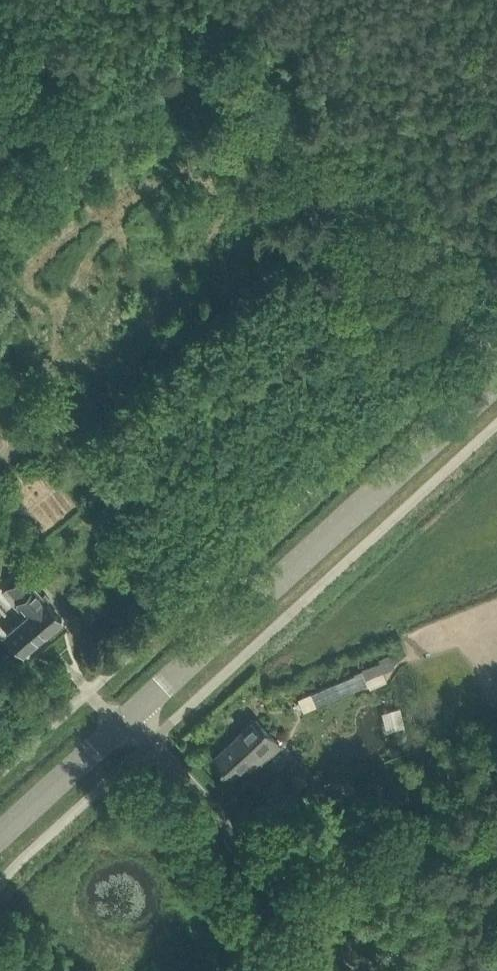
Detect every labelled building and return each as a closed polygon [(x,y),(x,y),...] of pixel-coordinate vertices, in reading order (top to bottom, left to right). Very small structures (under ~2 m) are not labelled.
[(6,631),(23,651),(62,618),(46,600),(50,597),(45,591),(42,594),(35,586),(34,587),(23,574),(3,590),(19,608),(22,605),(29,613),(6,631)] [(315,706),(367,682),(369,688),(388,680),(379,661),(310,692),(315,706)] [(244,763),(251,771),(280,744),(256,718),(214,757),(230,775),(244,763)] [(278,776),(265,788),(281,806),(308,781),(295,767),(281,780),(278,776)]
